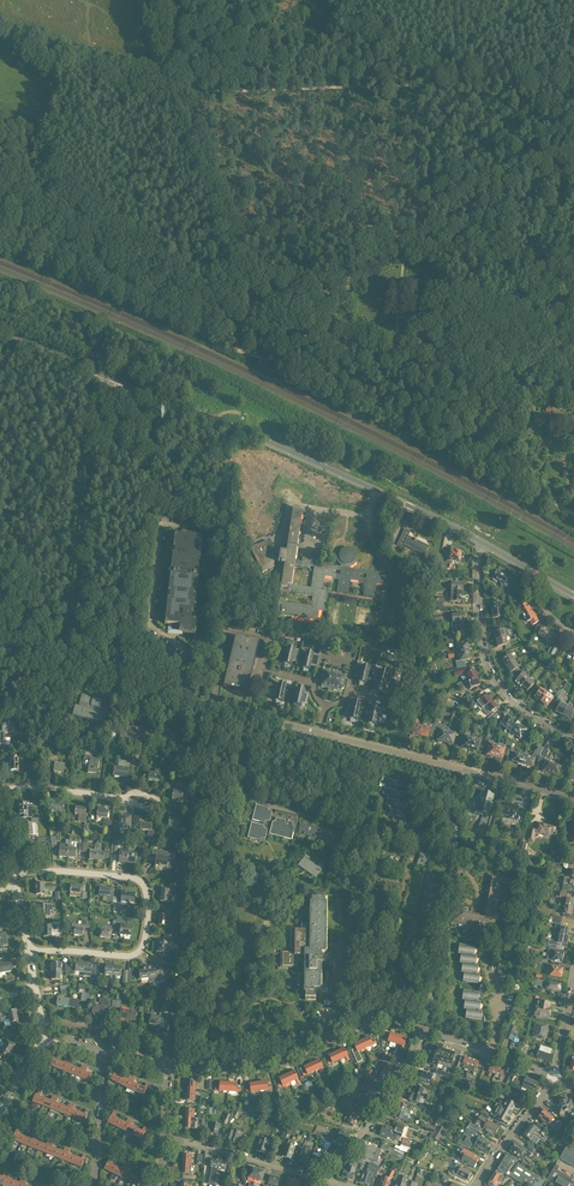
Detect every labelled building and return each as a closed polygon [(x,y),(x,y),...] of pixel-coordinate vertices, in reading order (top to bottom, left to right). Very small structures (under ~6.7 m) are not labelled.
[(562,413),(553,413),(552,414),(547,414),(546,424),(546,426),(555,426),(555,422),(564,420),(562,413)] [(546,424),(547,414),(546,414),(546,415),(539,414),(539,416),(535,415),(535,424),(539,424),(539,425),(541,425),(542,424),(546,424)] [(500,430),(514,438),(518,431),(507,425),(510,419),(505,417),(502,421),(504,423),(504,424),(500,430)] [(429,546),(408,536),(410,532),(405,529),(397,545),(402,547),(404,545),(424,555),(429,546)] [(172,629),(195,636),(196,620),(193,620),(202,539),(182,533),(182,536),(175,535),(165,624),(172,625),(171,629),(172,629)] [(441,572),(443,572),(444,570),(450,571),(452,562),(458,563),(459,557),(463,558),(464,554),(460,553),(461,552),(455,551),(456,548),(451,547),(448,560),(446,559),(446,563),(443,562),(441,572)] [(497,571),(493,578),(500,583),(504,585),(505,584),(509,586),(509,585),(512,581),(508,579),(508,578),(497,571)] [(451,590),(452,590),(461,591),(463,591),(463,583),(452,583),(451,590)] [(500,588),(498,592),(503,595),(503,596),(509,596),(514,588),(509,585),(509,586),(505,584),(504,585),(500,583),(500,588)] [(450,593),(449,601),(460,602),(461,591),(452,590),(452,593),(450,593)] [(312,596),(284,592),(282,605),(311,609),(312,596)] [(522,614),(525,618),(527,622),(530,621),(532,625),(538,622),(534,613),(533,614),(529,607),(528,607),(527,607),(524,602),(522,602),(522,603),(520,603),(520,604),(518,605),(523,614),(522,614)] [(491,603),(492,611),(502,610),(501,603),(491,603)] [(502,610),(492,611),(492,619),(502,618),(502,610)] [(451,623),(463,622),(464,621),(463,614),(452,615),(452,619),(451,619),(451,623)] [(463,622),(451,623),(452,634),(464,633),(463,622)] [(555,640),(558,636),(554,634),(553,634),(547,628),(545,630),(543,628),(538,634),(548,641),(551,638),(555,640)] [(504,630),(494,632),(496,639),(506,637),(508,637),(507,631),(506,630),(504,631),(504,630)] [(506,637),(496,639),(497,647),(507,645),(506,637)] [(257,652),(255,652),(256,647),(258,648),(259,643),(249,641),(247,647),(245,646),(246,640),(236,638),(234,642),(237,643),(236,647),(233,646),(231,654),(234,655),(233,659),(230,659),(229,666),(231,667),(230,671),(227,671),(223,687),(231,689),(232,687),(240,689),(239,691),(247,693),(251,677),(249,676),(250,672),(252,672),(254,664),(252,664),(253,659),(255,660),(257,652)] [(550,648),(548,653),(553,656),(559,644),(555,641),(551,648),(550,648)] [(467,644),(456,646),(458,654),(469,651),(468,648),(469,647),(468,645),(467,645),(467,644)] [(287,649),(288,649),(284,663),(284,664),(291,665),(292,661),(298,662),(301,651),(300,651),(292,650),(293,649),(290,648),(290,649),(287,648),(287,649)] [(459,661),(456,661),(457,668),(466,666),(465,660),(470,659),(470,658),(471,657),(470,655),(469,655),(469,651),(458,654),(459,661)] [(302,668),(310,670),(311,665),(316,667),(319,656),(311,654),(311,653),(309,653),(309,654),(306,653),(303,668),(302,668)] [(510,654),(502,660),(506,666),(514,661),(518,659),(516,655),(512,657),(510,654)] [(514,661),(506,666),(510,673),(514,671),(515,673),(520,670),(518,668),(514,661)] [(370,669),(367,668),(367,667),(365,666),(365,667),(357,665),(354,676),(360,677),(359,682),(358,682),(366,684),(366,683),(369,669),(370,669)] [(384,688),(386,683),(389,684),(392,670),(377,666),(376,666),(373,681),(378,682),(377,686),(385,688),(384,688)] [(466,679),(467,682),(477,678),(474,671),(466,674),(468,678),(466,679)] [(343,684),(345,678),(325,673),(321,687),(335,690),(341,692),(341,690),(344,689),(344,686),(343,684)] [(407,673),(405,682),(411,684),(413,674),(407,673)] [(516,680),(521,686),(528,678),(523,673),(516,680)] [(462,684),(458,686),(459,689),(463,687),(463,688),(468,686),(470,690),(473,688),(474,691),(479,689),(478,686),(480,685),(477,678),(467,682),(462,684)] [(528,678),(521,686),(527,691),(534,683),(528,678)] [(275,700),(282,702),(286,686),(284,685),(284,684),(281,683),(281,684),(279,684),(278,687),(275,687),(272,696),(276,696),(275,700)] [(293,705),(301,706),(301,703),(305,704),(307,695),(304,694),(305,690),(302,689),(303,689),(300,688),(300,689),(297,688),(298,689),(294,704),(293,704),(293,705)] [(538,700),(540,702),(547,692),(545,690),(544,692),(540,689),(534,697),(535,698),(534,699),(537,701),(538,700)] [(547,692),(540,702),(543,704),(543,705),(545,707),(546,706),(547,707),(553,698),(549,695),(550,694),(547,692)] [(87,723),(95,725),(95,723),(103,725),(105,725),(107,716),(106,714),(99,712),(100,712),(103,703),(102,701),(93,699),(92,700),(91,698),(82,696),(81,696),(78,705),(79,707),(75,706),(74,707),(72,715),(72,717),(77,718),(76,719),(84,721),(84,720),(88,721),(87,723)] [(476,702),(483,709),(484,708),(491,702),(486,696),(481,700),(480,699),(476,702)] [(349,718),(357,720),(361,704),(359,703),(359,702),(356,702),(356,703),(353,702),(354,702),(353,706),(349,705),(347,714),(351,715),(350,718),(349,718)] [(491,702),(484,708),(487,713),(486,714),(489,716),(491,712),(497,708),(491,702)] [(562,715),(563,715),(568,705),(561,702),(556,712),(559,714),(559,715),(561,716),(562,715)] [(563,715),(563,716),(563,717),(565,718),(566,717),(570,719),(573,710),(573,708),(568,705),(563,715)] [(368,723),(376,725),(375,724),(376,721),(380,722),(382,713),(378,712),(379,709),(380,709),(380,708),(377,708),(377,707),(375,706),(375,707),(372,707),(368,723)] [(488,719),(491,721),(497,715),(494,712),(488,719)] [(466,716),(463,726),(467,727),(468,722),(471,723),(472,719),(466,716)] [(503,734),(507,737),(517,723),(514,721),(512,720),(513,718),(510,716),(508,717),(507,716),(505,719),(503,718),(501,722),(502,723),(501,725),(506,729),(503,734)] [(412,734),(420,736),(423,726),(416,725),(418,720),(412,719),(410,725),(414,726),(412,734)] [(423,726),(420,736),(427,738),(430,730),(435,731),(436,728),(438,720),(436,719),(434,725),(424,722),(423,726)] [(152,733),(147,732),(148,729),(143,728),(143,725),(124,722),(123,728),(121,728),(119,739),(150,744),(152,733)] [(517,723),(507,737),(511,740),(514,735),(520,739),(521,737),(523,738),(525,734),(524,734),(526,730),(525,729),(525,728),(523,726),(521,726),(520,726),(520,725),(517,723)] [(4,750),(5,734),(10,734),(10,725),(3,724),(2,733),(0,733),(0,750),(4,750)] [(440,731),(437,741),(438,741),(438,742),(441,743),(442,742),(445,743),(448,731),(448,730),(448,728),(446,728),(445,732),(440,731)] [(448,731),(445,743),(448,744),(448,745),(451,746),(452,745),(455,735),(450,733),(451,732),(448,731)] [(467,749),(470,749),(473,738),(470,737),(469,738),(465,737),(462,747),(463,747),(463,748),(463,749),(465,750),(467,749)] [(473,738),(470,749),(473,750),(473,751),(473,752),(475,752),(477,752),(477,751),(480,741),(475,740),(476,739),(473,738)] [(494,757),(497,746),(489,744),(487,755),(490,756),(491,757),(493,758),(494,757)] [(497,746),(494,757),(495,758),(495,759),(497,759),(498,759),(502,759),(505,748),(497,746)] [(524,756),(521,765),(525,766),(526,765),(532,767),(534,759),(536,755),(539,757),(540,756),(543,749),(539,747),(536,752),(535,752),(534,754),(531,758),(524,756)] [(540,756),(539,757),(544,758),(546,758),(549,752),(543,749),(540,756)] [(521,765),(524,756),(525,753),(519,752),(518,755),(514,754),(512,761),(517,763),(518,764),(521,765)] [(10,771),(18,771),(18,766),(19,766),(19,756),(12,756),(12,760),(10,760),(10,771)] [(88,773),(97,774),(99,767),(100,767),(101,764),(99,764),(100,760),(90,758),(90,757),(84,756),(83,765),(89,765),(88,773)] [(542,771),(558,775),(561,767),(549,764),(549,763),(544,761),(546,758),(544,758),(539,757),(537,764),(543,765),(542,771)] [(48,767),(55,768),(54,772),(64,774),(65,765),(55,764),(56,762),(48,761),(48,767)] [(119,761),(119,768),(115,768),(113,776),(128,778),(129,770),(130,763),(119,761)] [(149,773),(148,780),(159,782),(160,771),(155,771),(155,774),(149,773)] [(386,784),(385,788),(396,791),(398,783),(393,782),(393,780),(382,777),(381,783),(386,784)] [(172,799),(182,800),(183,789),(179,788),(179,787),(173,786),(172,799)] [(389,795),(388,799),(399,802),(401,794),(396,792),(396,791),(385,788),(383,794),(389,795)] [(482,795),(480,795),(476,811),(478,811),(478,812),(483,814),(478,834),(487,837),(493,815),(489,814),(491,806),(493,798),(493,797),(489,796),(483,794),(482,795)] [(391,806),(390,810),(402,813),(404,805),(399,803),(399,802),(388,799),(386,805),(391,806)] [(19,810),(17,810),(18,815),(20,815),(20,819),(33,818),(32,807),(34,807),(34,802),(19,804),(19,810)] [(51,810),(63,812),(64,804),(52,803),(51,810)] [(502,815),(509,817),(509,818),(521,822),(524,811),(517,809),(518,808),(505,804),(501,803),(500,807),(504,809),(502,815)] [(256,805),(254,812),(271,816),(272,812),(270,811),(270,810),(268,810),(269,808),(256,805)] [(78,821),(86,822),(87,815),(85,815),(86,808),(76,807),(75,814),(79,814),(78,821)] [(107,835),(111,835),(111,826),(112,821),(108,820),(108,818),(108,812),(105,812),(105,810),(98,809),(97,817),(104,818),(103,826),(108,827),(107,835)] [(402,813),(390,810),(389,815),(394,817),(393,821),(404,824),(407,816),(401,814),(402,813)] [(271,816),(254,812),(252,820),(265,823),(265,821),(267,821),(269,821),(271,816)] [(130,831),(134,831),(134,825),(130,825),(131,817),(120,817),(120,824),(116,824),(116,828),(130,829),(130,831)] [(31,824),(24,824),(25,836),(26,836),(26,837),(33,837),(32,835),(33,835),(32,828),(33,828),(34,827),(35,826),(35,825),(35,824),(34,823),(38,823),(37,818),(30,819),(31,824)] [(176,833),(184,834),(185,827),(179,826),(180,820),(170,818),(168,828),(172,829),(176,833)] [(269,834),(277,836),(281,819),(276,818),(276,820),(275,820),(275,822),(273,821),(269,834)] [(277,836),(284,838),(287,825),(285,825),(286,823),(285,823),(286,821),(281,819),(277,836)] [(287,825),(284,838),(291,839),(295,827),(293,827),(293,825),(292,825),(293,822),(288,821),(287,825)] [(147,840),(154,841),(155,830),(151,830),(152,824),(140,823),(139,829),(148,830),(147,840)] [(251,823),(250,830),(266,834),(267,829),(265,829),(265,828),(264,828),(264,826),(251,823)] [(298,834),(340,844),(342,834),(300,824),(298,834)] [(538,824),(538,827),(536,827),(535,829),(531,828),(528,840),(533,841),(535,833),(538,834),(538,833),(544,834),(544,836),(548,837),(550,831),(554,832),(555,827),(547,825),(546,826),(538,824)] [(266,834),(250,830),(248,838),(260,841),(261,839),(262,839),(263,838),(265,839),(266,834)] [(68,849),(67,857),(75,858),(76,849),(72,849),(72,846),(71,846),(71,840),(69,840),(68,846),(68,849)] [(37,856),(41,855),(41,849),(40,850),(40,846),(45,845),(44,842),(37,842),(37,846),(28,847),(29,857),(37,857),(37,856)] [(60,844),(59,857),(67,857),(68,849),(68,846),(65,845),(65,844),(60,844)] [(90,849),(89,859),(97,860),(98,844),(95,844),(95,850),(90,849)] [(98,844),(97,860),(104,861),(104,859),(110,859),(110,849),(105,848),(105,851),(100,850),(101,844),(98,844)] [(521,856),(525,857),(525,856),(529,857),(529,856),(529,855),(529,854),(528,853),(527,852),(526,852),(527,845),(523,844),(521,856)] [(164,851),(154,850),(154,857),(156,857),(155,865),(167,866),(168,859),(174,859),(175,853),(164,852),(164,851)] [(119,862),(127,863),(128,854),(119,853),(119,862)] [(128,854),(127,863),(135,863),(136,855),(128,854)] [(426,854),(425,856),(419,855),(417,864),(423,865),(423,864),(428,865),(431,856),(426,854)] [(308,860),(309,858),(305,855),(298,865),(316,877),(324,866),(320,863),(317,867),(308,860)] [(563,866),(564,867),(565,868),(566,869),(567,869),(566,875),(561,874),(561,877),(573,879),(573,869),(571,868),(572,864),(563,863),(563,864),(563,865),(563,866)] [(419,916),(429,918),(440,876),(429,874),(419,916)] [(472,926),(472,933),(479,934),(481,928),(490,930),(494,926),(495,918),(502,918),(503,911),(497,909),(499,901),(505,901),(506,894),(500,892),(502,884),(508,884),(509,880),(490,877),(484,911),(486,912),(485,918),(479,917),(479,915),(470,913),(470,915),(464,914),(465,908),(462,907),(462,904),(453,902),(452,910),(454,910),(452,919),(455,923),(464,925),(464,931),(467,932),(468,926),(472,926)] [(561,877),(560,877),(561,880),(561,883),(563,885),(562,890),(569,892),(570,886),(573,887),(573,879),(561,877)] [(172,890),(169,890),(169,889),(161,889),(159,889),(160,892),(161,893),(160,901),(168,902),(168,901),(172,902),(173,897),(169,896),(169,893),(177,894),(178,884),(177,883),(177,882),(176,882),(167,885),(170,884),(172,890)] [(36,884),(36,894),(46,894),(45,890),(53,890),(53,885),(44,885),(44,884),(36,884)] [(71,886),(70,895),(79,896),(79,899),(86,899),(86,892),(81,892),(82,887),(71,886)] [(107,896),(106,902),(113,903),(114,889),(109,888),(109,889),(100,888),(99,895),(107,896)] [(121,902),(134,903),(135,894),(122,892),(121,902)] [(559,899),(561,899),(559,906),(561,906),(573,908),(573,901),(568,900),(569,894),(560,893),(559,899)] [(281,952),(282,952),(282,966),(297,966),(297,968),(297,963),(298,963),(299,962),(300,962),(302,961),(303,961),(304,961),(304,989),(303,989),(303,992),(305,992),(305,997),(316,998),(316,992),(325,992),(325,994),(334,994),(335,985),(325,985),(325,989),(321,989),(321,985),(322,985),(322,961),(326,961),(326,957),(327,957),(327,953),(326,953),(327,902),(325,902),(325,898),(320,898),(320,896),(316,896),(316,898),(311,898),(311,902),(310,902),(309,933),(308,933),(307,932),(306,931),(305,931),(305,930),(295,930),(294,952),(281,952)] [(44,916),(44,919),(50,918),(50,911),(52,911),(52,909),(55,909),(55,904),(52,904),(47,904),(47,905),(39,906),(40,916),(44,916)] [(561,906),(560,910),(563,911),(562,914),(571,916),(573,908),(561,906)] [(165,912),(165,915),(159,915),(159,925),(165,925),(166,915),(169,916),(170,912),(165,912)] [(90,922),(87,921),(87,919),(82,918),(82,925),(72,924),(71,929),(74,930),(74,935),(83,936),(84,927),(90,928),(90,922)] [(556,924),(554,934),(567,937),(569,929),(560,928),(560,924),(561,924),(561,921),(552,919),(552,923),(556,924)] [(117,923),(117,920),(113,920),(113,926),(98,925),(97,932),(100,932),(100,937),(111,938),(111,931),(116,931),(117,923)] [(60,935),(61,922),(53,922),(53,926),(43,926),(43,937),(51,937),(51,936),(56,936),(56,935),(60,935)] [(407,944),(417,944),(417,922),(407,922),(407,944)] [(126,926),(126,923),(122,923),(122,926),(121,925),(120,935),(121,935),(120,936),(124,937),(125,936),(131,936),(132,927),(126,926)] [(4,950),(3,946),(8,945),(6,933),(0,934),(0,951),(4,950)] [(567,937),(554,934),(553,934),(552,941),(549,940),(549,944),(546,944),(545,947),(556,949),(557,945),(561,946),(561,943),(566,944),(567,937)] [(158,941),(157,952),(162,953),(162,956),(168,956),(169,943),(175,943),(175,937),(164,935),(164,942),(158,941)] [(465,968),(463,977),(466,977),(465,982),(479,984),(480,975),(477,974),(478,965),(476,965),(477,956),(474,956),(475,947),(459,945),(459,949),(461,949),(460,958),(463,959),(462,968),(465,968)] [(563,954),(563,953),(558,952),(558,949),(556,949),(550,948),(549,951),(548,951),(547,959),(549,959),(549,960),(555,961),(559,962),(559,961),(562,962),(562,958),(563,957),(564,957),(564,955),(563,954)] [(12,970),(12,971),(13,970),(11,961),(6,962),(6,963),(4,964),(4,961),(0,962),(0,973),(12,970)] [(76,967),(69,968),(70,972),(70,975),(74,975),(75,975),(83,976),(83,973),(84,964),(76,963),(76,967)] [(52,964),(51,972),(61,972),(61,964),(52,964)] [(83,973),(83,976),(90,977),(90,979),(95,980),(98,980),(98,975),(96,975),(96,971),(92,970),(92,964),(84,964),(83,973)] [(549,967),(548,972),(549,972),(549,976),(561,978),(562,969),(551,967),(552,965),(547,964),(547,967),(549,967)] [(109,983),(112,983),(114,966),(103,966),(102,973),(105,973),(105,974),(110,975),(109,983)] [(114,966),(112,983),(116,983),(117,975),(121,976),(122,967),(114,966)] [(149,981),(147,967),(142,968),(142,971),(139,972),(140,979),(141,979),(141,982),(149,981)] [(152,967),(147,967),(149,981),(157,980),(156,977),(157,977),(156,969),(153,970),(152,967)] [(61,972),(51,972),(51,980),(61,980),(61,972)] [(551,990),(551,992),(552,993),(554,992),(554,991),(559,992),(559,990),(560,990),(561,989),(561,988),(561,987),(560,986),(560,985),(547,983),(546,983),(546,982),(536,980),(535,984),(535,985),(540,986),(543,990),(545,989),(546,989),(546,990),(551,990)] [(469,1014),(468,1019),(481,1021),(482,1011),(480,1011),(481,1002),(478,1002),(479,993),(463,991),(463,995),(465,995),(464,1004),(467,1005),(466,1014),(469,1014)] [(56,1005),(68,1007),(69,1000),(58,998),(58,997),(56,1005)] [(101,1006),(100,1015),(108,1016),(111,1000),(103,998),(101,1006)] [(69,1000),(68,1007),(80,1009),(81,1001),(81,1002),(69,1000)] [(535,1016),(536,1016),(536,1018),(541,1018),(542,1017),(549,1019),(550,1009),(548,1009),(549,1003),(537,1001),(536,1008),(535,1008),(534,1013),(535,1014),(535,1016)] [(92,1013),(100,1015),(101,1006),(94,1005),(92,1013)] [(8,1014),(2,1016),(2,1013),(0,1014),(0,1022),(3,1022),(3,1020),(9,1019),(10,1023),(18,1021),(16,1010),(8,1012),(8,1014)] [(120,1018),(127,1020),(129,1011),(121,1010),(120,1018)] [(129,1011),(127,1020),(135,1021),(137,1013),(129,1011)] [(149,1024),(157,1026),(160,1014),(152,1012),(151,1015),(149,1024)] [(160,1014),(157,1026),(165,1027),(167,1019),(168,1015),(160,1014)] [(534,1024),(533,1031),(547,1034),(548,1029),(547,1029),(547,1026),(534,1024)] [(513,1027),(510,1025),(505,1038),(508,1039),(513,1027)] [(517,1028),(513,1027),(508,1039),(512,1041),(517,1028)] [(0,1039),(0,1047),(11,1053),(15,1046),(14,1045),(15,1040),(16,1040),(17,1036),(19,1035),(20,1030),(4,1031),(4,1036),(1,1040),(0,1039)] [(547,1034),(533,1031),(532,1035),(529,1035),(529,1038),(545,1041),(545,1038),(546,1038),(547,1034)] [(388,1041),(396,1044),(398,1036),(390,1033),(389,1038),(385,1036),(384,1040),(388,1041)] [(398,1036),(396,1044),(400,1045),(399,1049),(403,1050),(404,1046),(407,1038),(398,1036)] [(369,1037),(361,1041),(365,1049),(373,1045),(376,1043),(375,1040),(371,1041),(369,1037)] [(357,1063),(362,1060),(358,1052),(365,1049),(361,1041),(353,1044),(355,1049),(352,1050),(357,1063)] [(430,1059),(429,1064),(433,1065),(432,1068),(436,1069),(437,1064),(449,1068),(454,1054),(442,1050),(442,1049),(434,1046),(431,1055),(432,1055),(430,1059)] [(6,1061),(11,1053),(0,1047),(0,1057),(6,1061)] [(344,1049),(337,1052),(340,1060),(344,1058),(346,1062),(349,1060),(350,1062),(354,1061),(351,1055),(348,1056),(344,1049)] [(531,1056),(536,1057),(548,1062),(550,1055),(538,1051),(537,1053),(533,1052),(531,1056)] [(340,1060),(337,1052),(329,1056),(331,1060),(327,1062),(328,1065),(332,1063),(332,1064),(340,1060)] [(51,1053),(46,1064),(55,1068),(58,1061),(52,1058),(54,1054),(51,1053)] [(463,1064),(461,1068),(468,1070),(471,1060),(464,1057),(462,1064),(463,1064)] [(58,1061),(55,1068),(63,1071),(68,1059),(65,1058),(63,1063),(58,1061)] [(68,1059),(63,1071),(72,1074),(75,1067),(69,1065),(71,1060),(68,1059)] [(320,1060),(312,1064),(315,1071),(319,1069),(321,1073),(324,1072),(323,1068),(320,1060)] [(471,1060),(468,1070),(475,1072),(476,1068),(477,1068),(479,1062),(471,1060)] [(385,1068),(382,1072),(388,1075),(392,1069),(387,1065),(387,1066),(383,1063),(381,1066),(385,1068)] [(315,1071),(312,1064),(304,1067),(306,1071),(302,1073),(303,1076),(307,1074),(307,1075),(315,1071)] [(75,1067),(72,1074),(80,1078),(85,1066),(82,1065),(80,1070),(75,1067)] [(80,1078),(79,1080),(82,1081),(83,1079),(89,1081),(92,1074),(86,1072),(88,1067),(85,1066),(80,1078)] [(491,1073),(495,1074),(497,1068),(490,1066),(488,1072),(488,1073),(487,1076),(490,1077),(491,1073)] [(117,1068),(111,1080),(119,1084),(122,1077),(117,1074),(119,1070),(117,1068)] [(497,1068),(495,1074),(499,1075),(497,1079),(501,1080),(502,1076),(504,1070),(497,1068)] [(295,1071),(287,1075),(290,1083),(292,1086),(300,1083),(298,1079),(295,1071)] [(361,1073),(372,1081),(375,1077),(366,1071),(361,1073)] [(419,1080),(430,1084),(433,1074),(422,1071),(421,1074),(419,1080)] [(388,1075),(382,1072),(380,1075),(377,1072),(375,1075),(378,1077),(378,1078),(384,1081),(388,1075)] [(122,1077),(119,1084),(127,1088),(133,1076),(130,1075),(128,1080),(122,1077)] [(290,1083),(287,1075),(279,1078),(281,1082),(277,1084),(279,1087),(282,1086),(283,1086),(290,1083)] [(127,1088),(135,1092),(139,1085),(133,1082),(136,1078),(133,1076),(127,1088)] [(514,1076),(511,1082),(522,1087),(534,1093),(538,1083),(526,1078),(524,1081),(517,1078),(514,1076)] [(188,1080),(187,1090),(196,1091),(196,1081),(188,1080)] [(267,1081),(258,1083),(259,1091),(268,1090),(272,1089),(271,1085),(267,1086),(267,1081)] [(219,1091),(228,1091),(228,1083),(220,1082),(219,1087),(215,1087),(215,1090),(219,1090),(219,1091)] [(144,1088),(139,1085),(135,1092),(143,1096),(149,1085),(146,1083),(144,1088)] [(228,1083),(228,1091),(236,1092),(240,1092),(241,1088),(237,1088),(237,1083),(228,1083)] [(250,1088),(246,1089),(246,1093),(251,1092),(259,1091),(258,1083),(249,1084),(250,1088)] [(369,1090),(367,1094),(373,1098),(377,1091),(371,1088),(368,1085),(366,1088),(369,1090)] [(412,1088),(411,1093),(421,1096),(424,1088),(417,1086),(416,1089),(412,1088)] [(37,1090),(32,1102),(41,1105),(44,1098),(38,1096),(40,1091),(37,1090)] [(196,1091),(187,1090),(187,1100),(195,1101),(196,1091)] [(410,1097),(409,1100),(419,1104),(421,1096),(411,1093),(410,1097)] [(360,1094),(359,1097),(363,1100),(368,1104),(373,1098),(367,1094),(365,1097),(360,1094)] [(44,1098),(41,1105),(51,1109),(55,1097),(52,1096),(50,1101),(44,1098)] [(55,1097),(51,1109),(59,1112),(62,1105),(56,1103),(58,1098),(55,1097)] [(507,1100),(503,1106),(512,1111),(515,1105),(507,1100)] [(566,1111),(567,1113),(573,1110),(573,1109),(573,1108),(570,1100),(568,1101),(567,1100),(562,1101),(566,1111)] [(566,1111),(562,1101),(558,1103),(558,1104),(556,1106),(559,1114),(560,1116),(563,1115),(562,1112),(566,1111)] [(62,1105),(59,1112),(65,1115),(64,1116),(67,1117),(67,1116),(72,1104),(69,1103),(67,1107),(62,1105)] [(399,1103),(397,1111),(405,1113),(409,1115),(413,1116),(417,1109),(399,1103)] [(67,1116),(76,1119),(79,1112),(73,1110),(75,1105),(72,1104),(67,1116)] [(503,1106),(500,1112),(508,1117),(509,1116),(510,1117),(512,1114),(511,1113),(512,1111),(503,1106)] [(235,1107),(230,1116),(237,1119),(239,1115),(246,1115),(246,1108),(235,1107)] [(354,1113),(352,1116),(357,1120),(361,1114),(356,1110),(352,1108),(350,1110),(354,1113)] [(79,1112),(76,1119),(82,1121),(81,1122),(84,1124),(89,1111),(86,1109),(84,1114),(79,1112)] [(186,1109),(186,1119),(194,1119),(195,1109),(186,1109)] [(544,1110),(541,1114),(558,1128),(560,1126),(556,1123),(557,1122),(553,1119),(554,1118),(544,1110)] [(108,1122),(117,1127),(120,1120),(114,1117),(116,1112),(113,1111),(108,1122)] [(397,1111),(395,1118),(407,1122),(409,1115),(405,1113),(397,1111)] [(498,1111),(494,1116),(495,1117),(505,1123),(508,1117),(500,1112),(498,1111)] [(481,1113),(477,1121),(496,1132),(499,1127),(487,1121),(489,1117),(481,1113)] [(222,1123),(226,1125),(230,1116),(226,1114),(222,1123)] [(357,1120),(352,1116),(349,1114),(347,1117),(346,1117),(344,1119),(348,1122),(347,1122),(353,1126),(357,1120)] [(541,1114),(538,1118),(542,1122),(543,1121),(543,1122),(543,1123),(544,1124),(545,1125),(547,1125),(548,1124),(552,1128),(555,1131),(558,1130),(559,1129),(558,1128),(541,1114)] [(117,1127),(125,1131),(131,1120),(128,1118),(126,1123),(120,1120),(117,1127)] [(194,1119),(186,1119),(185,1128),(197,1129),(197,1119),(194,1119)] [(130,1134),(133,1135),(137,1128),(131,1126),(134,1121),(131,1120),(125,1131),(124,1134),(129,1137),(130,1134)] [(496,1132),(477,1121),(474,1126),(470,1123),(468,1127),(479,1133),(481,1129),(494,1136),(496,1132)] [(209,1133),(218,1134),(220,1124),(212,1123),(209,1133)] [(381,1131),(400,1137),(405,1138),(409,1127),(397,1123),(395,1129),(394,1129),(393,1129),(383,1126),(381,1131)] [(425,1131),(434,1134),(436,1127),(428,1124),(425,1131)] [(530,1124),(526,1129),(540,1139),(544,1133),(539,1129),(538,1130),(530,1124)] [(137,1128),(133,1135),(141,1139),(147,1128),(144,1126),(142,1131),(137,1128)] [(288,1134),(294,1135),(296,1129),(291,1127),(288,1134)] [(12,1140),(21,1143),(24,1136),(18,1134),(20,1129),(17,1128),(12,1140)] [(228,1142),(233,1144),(237,1131),(232,1129),(228,1142)] [(467,1129),(464,1135),(467,1137),(487,1147),(490,1143),(479,1137),(476,1135),(476,1134),(477,1134),(467,1129)] [(540,1139),(526,1129),(522,1135),(536,1144),(540,1139)] [(337,1138),(348,1142),(350,1133),(340,1130),(337,1138)] [(436,1130),(432,1137),(438,1140),(442,1134),(436,1130)] [(237,1131),(233,1144),(238,1145),(242,1132),(237,1131)] [(317,1131),(316,1135),(326,1138),(330,1139),(331,1135),(317,1131)] [(400,1137),(381,1131),(380,1135),(387,1138),(387,1139),(389,1139),(389,1138),(395,1140),(399,1141),(400,1137)] [(21,1143),(29,1147),(34,1135),(31,1134),(29,1138),(24,1136),(21,1143)] [(29,1147),(38,1150),(40,1143),(35,1141),(37,1136),(34,1135),(29,1147)] [(292,1140),(286,1158),(291,1160),(295,1148),(293,1147),(295,1141),(295,1140),(296,1138),(293,1137),(292,1140)] [(459,1140),(458,1143),(468,1149),(470,1146),(471,1145),(475,1147),(474,1148),(477,1150),(478,1148),(485,1152),(487,1147),(467,1137),(464,1143),(459,1140)] [(256,1151),(266,1154),(270,1141),(260,1138),(256,1151)] [(324,1148),(322,1150),(330,1158),(337,1150),(338,1145),(337,1145),(338,1142),(326,1138),(324,1148)] [(289,1139),(288,1142),(286,1142),(285,1145),(283,1144),(282,1149),(284,1149),(282,1157),(286,1158),(292,1140),(289,1139)] [(38,1150),(46,1153),(51,1141),(48,1140),(46,1145),(40,1143),(38,1150)] [(564,1149),(567,1146),(559,1140),(557,1143),(564,1149)] [(46,1153),(55,1157),(57,1150),(52,1147),(54,1143),(51,1141),(46,1153)] [(297,1161),(301,1163),(308,1142),(306,1142),(305,1145),(304,1145),(302,1150),(300,1150),(297,1161)] [(308,1142),(301,1163),(306,1164),(310,1153),(311,1147),(310,1147),(311,1143),(308,1142)] [(515,1142),(512,1147),(528,1158),(531,1154),(525,1150),(525,1149),(515,1142)] [(401,1144),(399,1150),(408,1153),(411,1147),(401,1144)] [(567,1146),(559,1158),(573,1167),(573,1147),(568,1144),(567,1146)] [(527,1148),(536,1154),(538,1151),(529,1145),(527,1148)] [(367,1146),(365,1152),(379,1156),(380,1151),(367,1146)] [(57,1150),(55,1157),(60,1159),(60,1160),(62,1161),(63,1160),(68,1148),(65,1147),(63,1152),(57,1150)] [(528,1158),(512,1147),(509,1151),(519,1158),(520,1158),(523,1161),(525,1158),(529,1163),(531,1160),(528,1158)] [(63,1160),(71,1163),(74,1156),(69,1154),(71,1149),(68,1148),(63,1160)] [(462,1151),(460,1154),(476,1163),(479,1158),(463,1149),(462,1151)] [(313,1152),(310,1162),(313,1163),(313,1165),(322,1168),(330,1158),(322,1150),(320,1153),(317,1153),(313,1152)] [(392,1155),(401,1159),(403,1155),(399,1153),(394,1150),(392,1155)] [(476,1163),(460,1154),(453,1150),(452,1154),(458,1158),(457,1159),(473,1168),(476,1163)] [(379,1156),(365,1152),(363,1158),(377,1162),(379,1156)] [(74,1156),(71,1163),(81,1167),(86,1155),(83,1154),(81,1159),(74,1156)] [(184,1154),(183,1164),(191,1165),(192,1155),(184,1154)] [(514,1162),(506,1156),(498,1169),(506,1174),(511,1166),(515,1168),(518,1164),(514,1162)] [(104,1169),(112,1173),(116,1166),(111,1164),(113,1159),(110,1158),(104,1169)] [(211,1168),(209,1177),(213,1177),(212,1180),(215,1181),(219,1161),(212,1159),(210,1167),(211,1168)] [(342,1177),(347,1179),(348,1173),(350,1174),(351,1168),(352,1168),(354,1161),(353,1160),(350,1164),(349,1167),(348,1167),(346,1171),(345,1171),(344,1172),(343,1172),(342,1177)] [(449,1160),(447,1166),(455,1168),(457,1162),(449,1160)] [(219,1161),(215,1183),(217,1183),(220,1169),(225,1170),(227,1162),(219,1161)] [(348,1173),(347,1179),(352,1180),(354,1173),(355,1169),(357,1162),(354,1161),(352,1168),(351,1168),(350,1174),(348,1173)] [(112,1173),(121,1177),(126,1166),(123,1164),(121,1169),(116,1166),(112,1173)] [(191,1165),(183,1164),(182,1174),(190,1175),(191,1165)] [(518,1164),(515,1168),(510,1177),(525,1185),(526,1185),(527,1185),(529,1185),(533,1185),(538,1176),(534,1173),(533,1174),(518,1164)] [(573,1183),(573,1181),(572,1181),(572,1179),(557,1171),(559,1167),(555,1165),(548,1179),(561,1185),(573,1185),(573,1184),(573,1183)] [(121,1177),(129,1181),(132,1174),(127,1172),(129,1167),(126,1166),(121,1177)] [(379,1171),(368,1166),(368,1167),(366,1173),(363,1172),(359,1182),(369,1185),(372,1176),(376,1177),(379,1171)] [(247,1177),(254,1180),(258,1170),(250,1167),(247,1177)] [(456,1175),(467,1180),(471,1172),(460,1167),(456,1175)] [(258,1170),(254,1180),(262,1182),(265,1172),(258,1170)] [(390,1179),(390,1180),(394,1172),(390,1170),(386,1178),(381,1176),(378,1185),(388,1185),(390,1179)] [(488,1184),(491,1185),(493,1185),(494,1185),(497,1185),(501,1180),(503,1182),(505,1179),(500,1176),(501,1173),(496,1170),(488,1184)] [(5,1185),(12,1185),(14,1181),(9,1179),(10,1174),(7,1173),(3,1185),(5,1185)] [(132,1174),(129,1181),(138,1185),(144,1175),(141,1173),(139,1178),(132,1174)] [(443,1182),(446,1184),(445,1185),(459,1185),(448,1181),(449,1177),(443,1175),(442,1179),(445,1180),(443,1182)] [(269,1182),(268,1185),(277,1185),(278,1185),(279,1178),(271,1176),(269,1182)] [(533,1185),(541,1185),(543,1181),(542,1180),(543,1178),(538,1176),(533,1185)]
